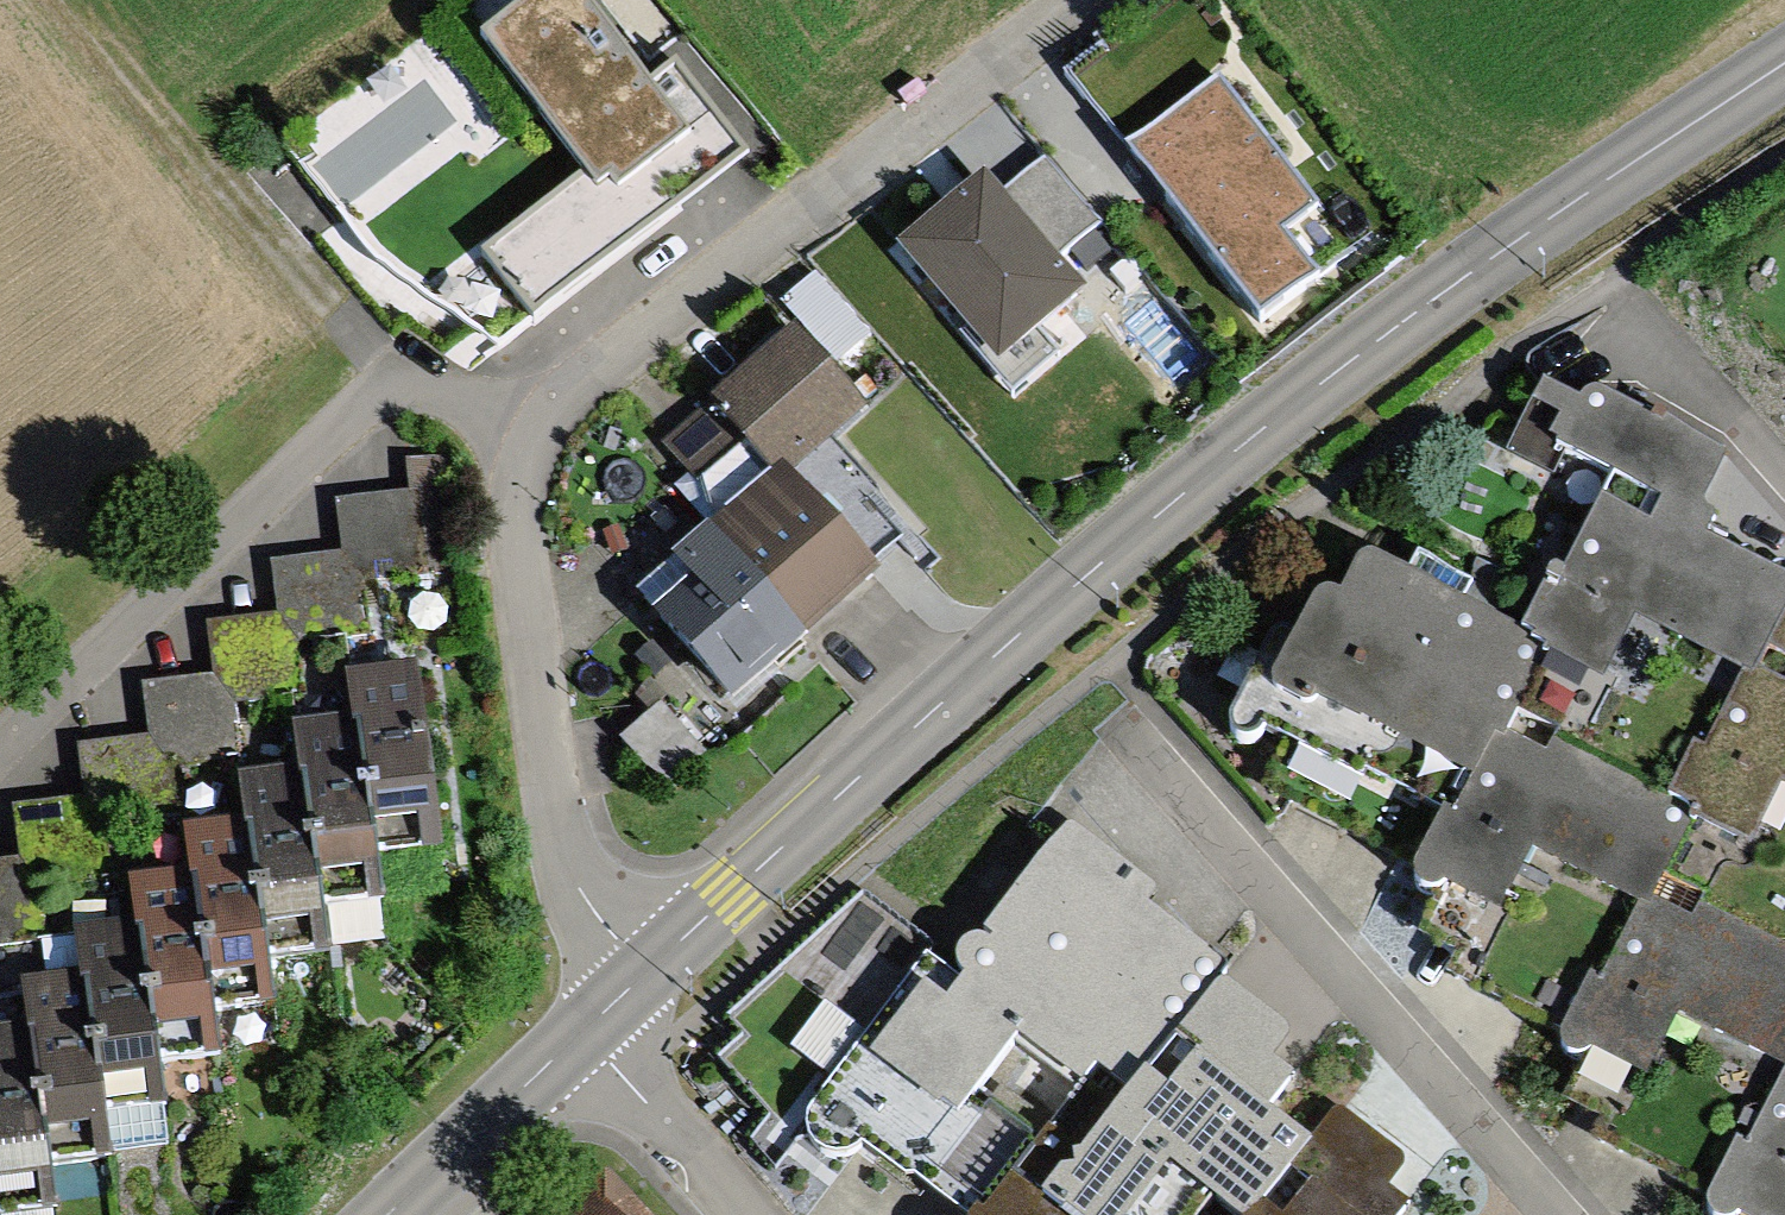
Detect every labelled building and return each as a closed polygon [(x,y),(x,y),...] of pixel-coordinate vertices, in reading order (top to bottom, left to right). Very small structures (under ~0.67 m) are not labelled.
[(579,0),(541,0),(486,43),(588,173),(486,253),(535,314),(744,149),(730,131),(676,64),(648,87),(579,0)] [(653,0),(607,0),(650,67),(682,46),(653,0)] [(1218,78),(1131,141),(1259,318),(1319,276),(1283,227),(1311,207),(1218,78)] [(960,197),(899,249),(998,368),(1086,294),(1057,259),(1100,224),(1047,160),(1003,197),(985,176),(960,197)] [(853,354),(866,321),(820,303),(806,336),(853,354)] [(860,404),(792,329),(726,387),(664,444),(728,514),(638,595),(735,702),(787,656),(877,575),(836,529),(785,473),(860,404)] [(1734,685),(1781,584),(1698,541),(1709,520),(1691,510),(1715,463),(1581,395),(1573,410),(1537,392),(1517,431),(1614,480),(1559,589),(1550,584),(1518,647),(1534,654),(1594,685),(1622,629),(1734,685)] [(54,1207),(48,1162),(110,1155),(106,1124),(170,1116),(163,1067),(220,1060),(215,1018),(274,1010),(267,959),(327,951),(322,912),(383,904),(378,865),(443,856),(418,666),(407,577),(462,571),(449,455),(405,460),(410,494),(342,502),(349,560),(280,568),(286,621),(215,629),(222,682),(149,691),(155,743),(86,751),(92,801),(19,810),(25,863),(0,866),(0,1214),(54,1207)] [(1493,741),(1534,654),(1518,647),(1354,570),(1333,616),(1312,606),(1268,698),(1467,793),(1493,741)] [(1734,685),(1697,764),(1685,759),(1661,811),(1686,823),(1742,851),(1769,795),(1784,802),(1784,586),(1781,584),(1734,685)] [(660,705),(620,738),(662,789),(702,756),(660,705)] [(1656,883),(1686,823),(1661,811),(1546,754),(1540,764),(1493,741),(1467,793),(1451,826),(1436,818),(1405,882),(1488,923),(1518,863),(1636,921),(1656,883)] [(1227,960),(1147,900),(1155,889),(1071,826),(988,935),(995,941),(990,948),(982,942),(971,941),(963,947),(956,957),(958,969),(969,977),(962,986),(927,959),(808,1115),(808,1134),(820,1152),(841,1158),(861,1147),(904,1180),(915,1179),(960,1214),(986,1214),(1014,1179),(1033,1153),(967,1103),(1013,1042),(1079,1091),(1094,1070),(1119,1089),(1143,1057),(1150,1063),(1227,960)] [(1656,883),(1636,921),(1600,991),(1591,986),(1558,1049),(1627,1085),(1663,1016),(1778,1076),(1784,1061),(1784,951),(1656,883)] [(1223,975),(1048,1205),(1014,1179),(987,1214),(1249,1214),(1306,1140),(1262,1107),(1291,1069),(1271,1054),(1292,1027),(1223,975)] [(839,1072),(870,1031),(831,1001),(800,1042),(839,1072)] [(1778,1076),(1742,1152),(1727,1145),(1698,1206),(1716,1214),(1784,1214),(1784,1061),(1778,1076)] [(1249,1214),(1396,1214),(1404,1204),(1382,1187),(1405,1156),(1332,1102),(1306,1140),(1249,1214)] [(608,1169),(559,1214),(651,1214),(608,1169)]
